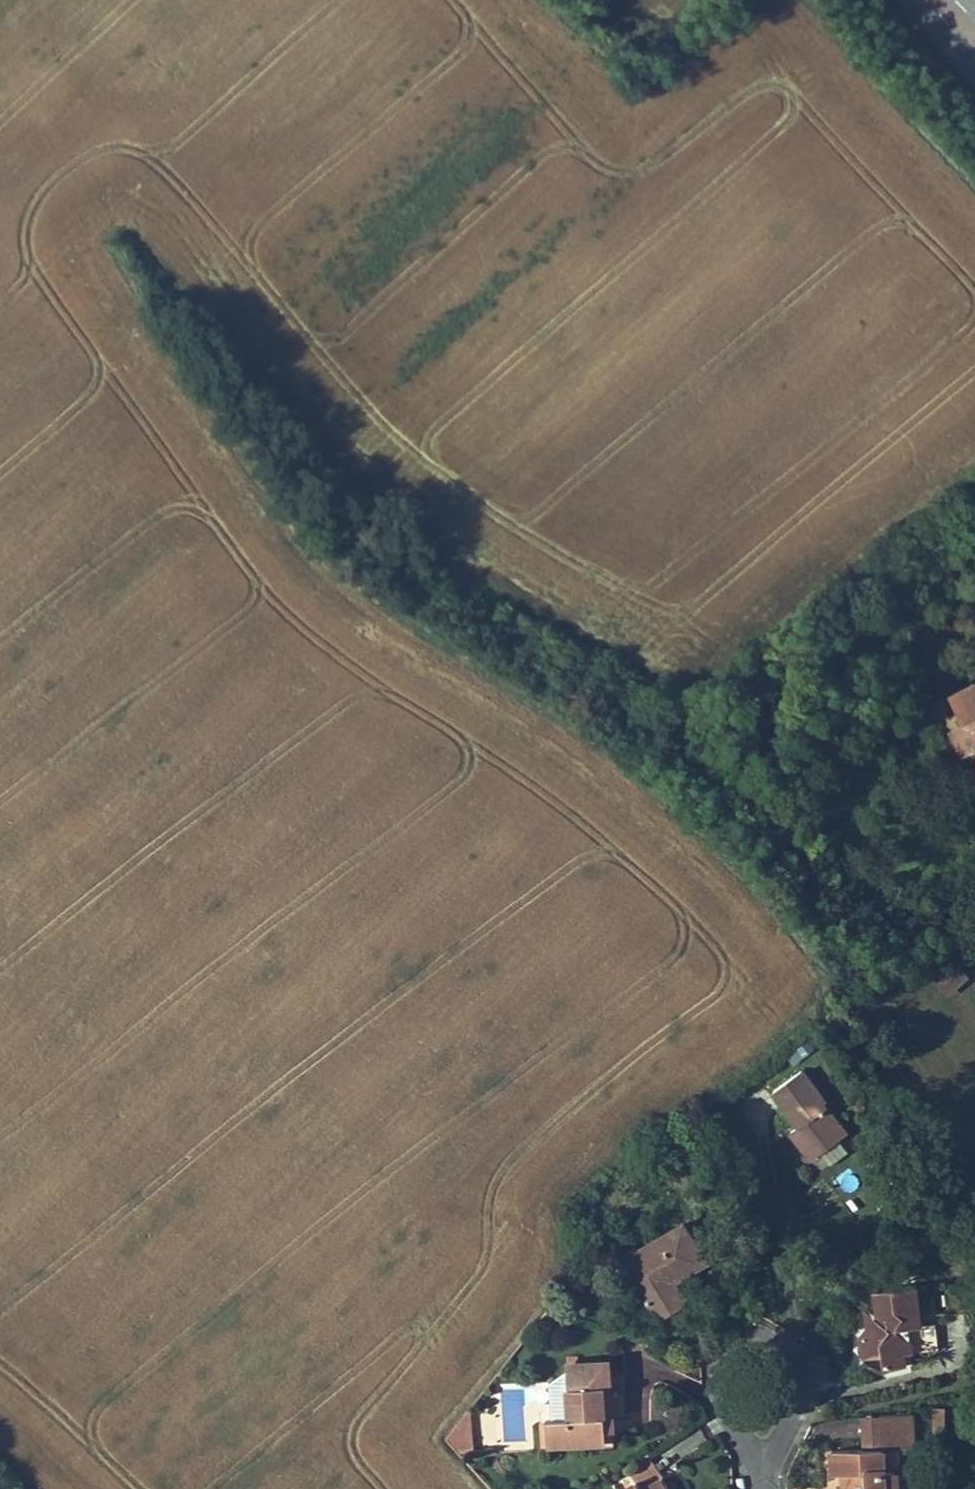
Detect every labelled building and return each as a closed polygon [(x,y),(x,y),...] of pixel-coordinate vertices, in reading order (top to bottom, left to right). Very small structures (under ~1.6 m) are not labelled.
[(949,693),(957,710),(959,709),(965,723),(973,719),(974,725),(974,681),(949,693)] [(973,719),(965,723),(953,728),(965,754),(974,749),(974,725),(973,719)] [(798,1129),(789,1135),(812,1164),(846,1139),(822,1107),(825,1104),(801,1073),(772,1095),(798,1129)] [(685,1221),(620,1263),(657,1320),(678,1307),(661,1281),(687,1264),(692,1272),(711,1260),(685,1221)] [(675,1283),(692,1272),(687,1264),(661,1281),(678,1307),(687,1301),(675,1283)] [(917,1286),(875,1291),(878,1317),(861,1336),(863,1359),(881,1357),(882,1370),(905,1368),(904,1355),(924,1353),(922,1328),(917,1286)] [(939,1351),(936,1327),(922,1328),(924,1353),(939,1351)] [(610,1363),(570,1366),(573,1421),(547,1422),(549,1447),(607,1444),(606,1419),(613,1419),(611,1381),(610,1363)] [(611,1381),(613,1419),(626,1418),(625,1397),(624,1380),(611,1381)] [(899,1447),(926,1445),(924,1411),(881,1415),(883,1448),(872,1449),(831,1452),(831,1461),(832,1475),(841,1475),(842,1488),(903,1488),(899,1447)] [(945,1411),(932,1411),(933,1434),(946,1434),(945,1411)] [(883,1448),(881,1415),(869,1415),(872,1449),(883,1448)] [(445,1439),(460,1456),(479,1439),(464,1422),(445,1439)] [(665,1478),(652,1458),(631,1470),(638,1481),(643,1488),(647,1488),(665,1478)] [(665,1478),(647,1488),(671,1488),(665,1478)]
